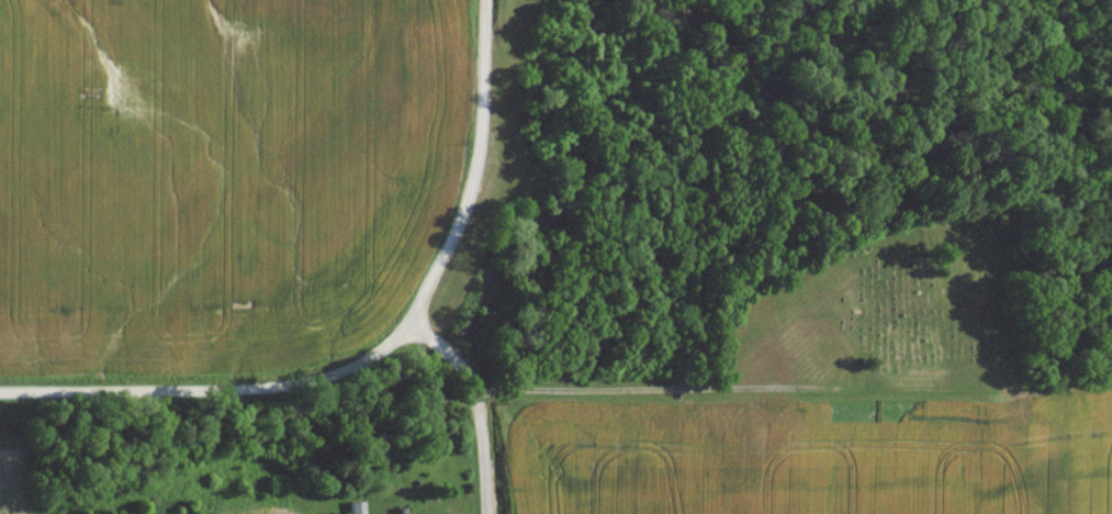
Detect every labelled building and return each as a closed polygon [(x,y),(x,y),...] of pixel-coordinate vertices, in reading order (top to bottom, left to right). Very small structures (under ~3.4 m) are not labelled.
[(346,513),(364,513),(363,506),(345,509),(346,513)]
